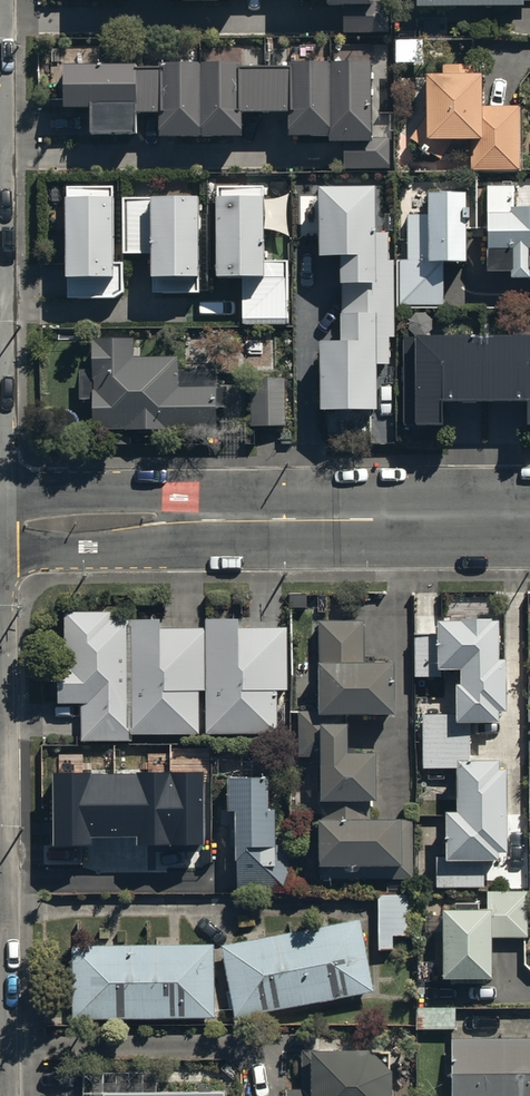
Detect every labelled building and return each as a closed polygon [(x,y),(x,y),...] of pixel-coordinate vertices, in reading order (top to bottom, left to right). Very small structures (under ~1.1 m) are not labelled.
[(326,4),(340,4),(341,31),(386,31),(386,0),(326,0),(326,4)] [(57,46),(57,47),(56,111),(77,111),(77,135),(250,137),(250,114),(280,114),(279,137),(319,137),(319,141),(342,141),(342,166),(389,166),(389,131),(378,131),(379,49),(57,46)] [(518,165),(518,102),(483,102),(482,66),(468,66),(468,61),(441,61),(441,67),(425,67),(425,112),(409,139),(441,158),(453,138),(472,138),(472,165),(518,165)] [(272,172),(58,172),(58,293),(124,293),(124,259),(144,259),(144,297),(207,297),(207,279),(242,279),(242,322),(291,322),(291,252),(272,252),(272,172)] [(487,182),(487,264),(510,264),(510,269),(529,269),(529,262),(529,197),(519,197),(519,193),(514,193),(514,182),(487,182)] [(428,210),(409,210),(409,257),(401,257),(401,302),(444,302),(444,253),(465,253),(465,213),(469,213),(469,201),(466,201),(466,184),(428,184),(428,210)] [(321,191),(321,250),(342,250),(343,344),(325,344),(326,408),(375,408),(375,361),(387,361),(387,335),(394,335),(393,260),(387,260),(387,233),(372,234),(371,190),(321,191)] [(443,401),(484,401),(484,335),(405,335),(405,425),(443,425),(443,401)] [(484,401),(526,400),(526,424),(529,424),(529,335),(484,335),(484,401)] [(80,395),(93,395),(93,426),(217,426),(217,403),(224,403),(224,382),(218,382),(218,368),(181,368),(181,353),(93,353),(93,364),(80,364),(80,395)] [(287,378),(269,378),(269,423),(279,423),(279,442),(292,442),(292,427),(287,427),(287,378)] [(114,607),(66,608),(67,670),(58,671),(59,702),(80,702),(80,736),(132,734),(132,732),(277,729),(276,688),(288,688),(286,624),(238,625),(238,614),(203,614),(203,624),(159,625),(158,613),(115,614),(114,607)] [(437,630),(415,630),(416,673),(440,672),(440,666),(459,666),(459,675),(456,675),(456,712),(422,712),(423,765),(457,764),(458,804),(448,804),(449,847),(436,847),(437,885),(484,884),(483,857),(496,856),(496,845),(507,845),(505,763),(501,763),(501,756),(471,756),(470,716),(498,715),(497,705),(505,705),(504,655),(499,655),(498,610),(436,611),(437,630)] [(365,616),(320,616),(321,707),(301,707),(302,756),(320,756),(321,878),(411,878),(410,814),(376,814),(375,747),(352,747),(352,714),(395,714),(394,654),(366,654),(365,616)] [(141,743),(108,743),(107,769),(103,769),(100,871),(203,874),(204,837),(191,837),(192,807),(206,807),(207,771),(140,769),(141,743)] [(270,769),(228,769),(228,804),(236,804),(236,888),(290,888),(290,842),(279,842),(279,801),(270,801),(270,769)] [(454,900),(442,900),(442,973),(493,973),(493,935),(527,935),(527,887),(486,887),(486,902),(480,902),(480,898),(454,898),(454,900)] [(413,892),(377,893),(377,949),(391,949),(391,932),(413,932),(413,892)] [(362,914),(220,942),(236,1015),(378,985),(362,914)] [(214,938),(71,940),(72,1014),(215,1012),(214,938)] [(458,1004),(418,1003),(417,1026),(457,1027),(458,1004)] [(452,1033),(454,1095),(529,1095),(529,1031),(452,1033)] [(392,1045),(311,1042),(311,1045),(304,1045),(303,1086),(287,1085),(287,1093),(245,1092),(245,1095),(391,1095),(392,1045)] [(84,1065),(84,1095),(225,1095),(225,1088),(156,1087),(156,1065),(84,1065)]
